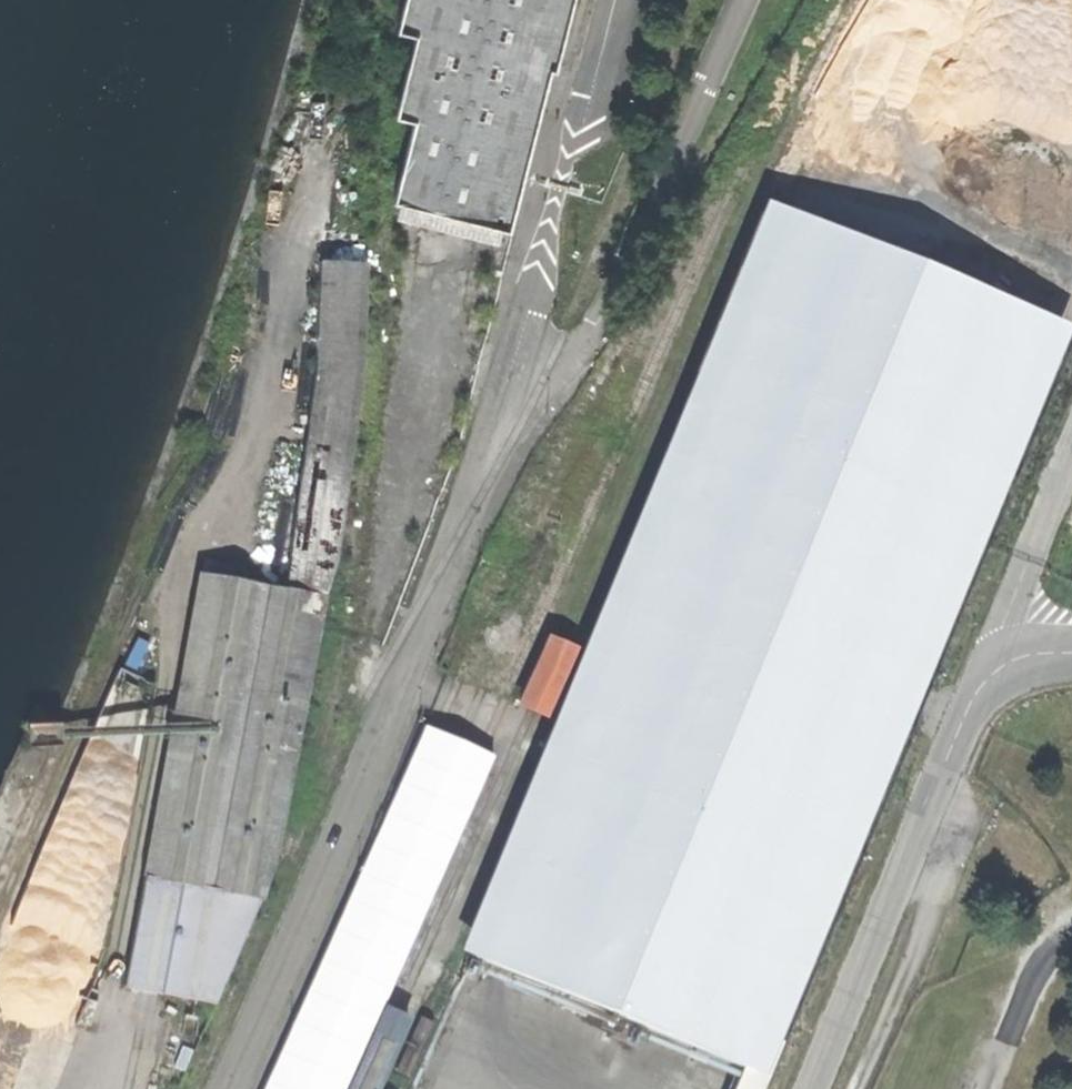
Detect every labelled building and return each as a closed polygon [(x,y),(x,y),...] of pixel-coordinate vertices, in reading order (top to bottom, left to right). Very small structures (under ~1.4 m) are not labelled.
[(507,236),(568,0),(409,0),(401,33),(419,37),(398,119),(418,124),(398,203),(402,204),(401,211),(418,215),(420,224),(439,219),(443,229),(461,225),(465,235),(482,230),(507,236)] [(555,991),(746,1071),(762,1034),(779,1040),(1069,327),(786,211),(592,686),(563,673),(567,663),(547,654),(533,687),(553,696),(556,690),(585,704),(480,959),(542,986),(538,995),(551,1001),(555,991)] [(317,366),(290,594),(325,601),(337,563),(363,372),(366,266),(319,264),(317,366)] [(128,991),(217,1007),(260,899),(281,838),(325,601),(290,594),(202,577),(128,991)] [(406,1024),(393,1018),(382,1013),(348,1088),(378,1088),(406,1024)] [(779,1040),(762,1034),(746,1071),(739,1088),(768,1088),(786,1044),(779,1040)]
